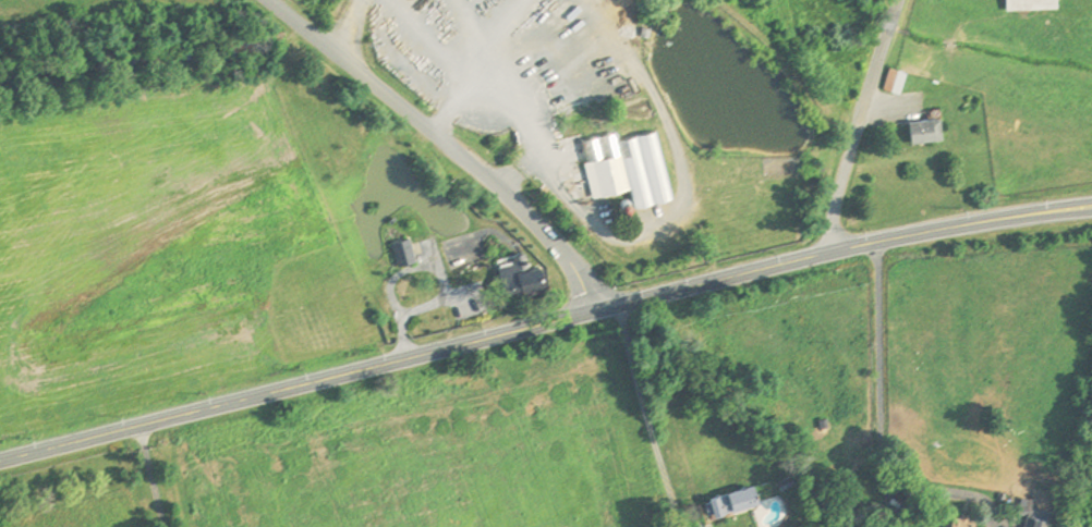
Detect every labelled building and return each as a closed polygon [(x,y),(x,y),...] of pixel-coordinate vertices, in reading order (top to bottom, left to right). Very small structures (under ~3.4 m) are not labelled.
[(1053,10),(1053,0),(1001,0),(1001,10),(1053,10)] [(904,73),(887,68),(881,89),(897,94),(904,73)] [(910,122),(943,118),(946,139),(937,140),(937,139),(913,143),(910,122)] [(581,139),(586,161),(584,161),(593,197),(632,187),(636,207),(674,198),(657,131),(619,139),(617,131),(581,139)] [(381,241),(386,265),(405,261),(400,237),(381,241)] [(391,243),(410,238),(416,261),(398,267),(391,243)] [(525,253),(529,269),(543,267),(547,289),(506,297),(498,258),(525,253)] [(711,497),(712,501),(706,503),(709,514),(716,513),(717,516),(736,512),(735,510),(761,503),(755,483),(729,490),(729,492),(711,497)] [(1022,498),(1019,514),(1027,515),(1027,513),(1031,514),(1034,500),(1022,498)] [(975,520),(970,519),(971,514),(961,512),(960,517),(954,516),(951,524),(946,523),(945,526),(974,526),(975,520)] [(1027,515),(1024,526),(1053,526),(1055,519),(1031,514),(1027,513),(1027,515)]
